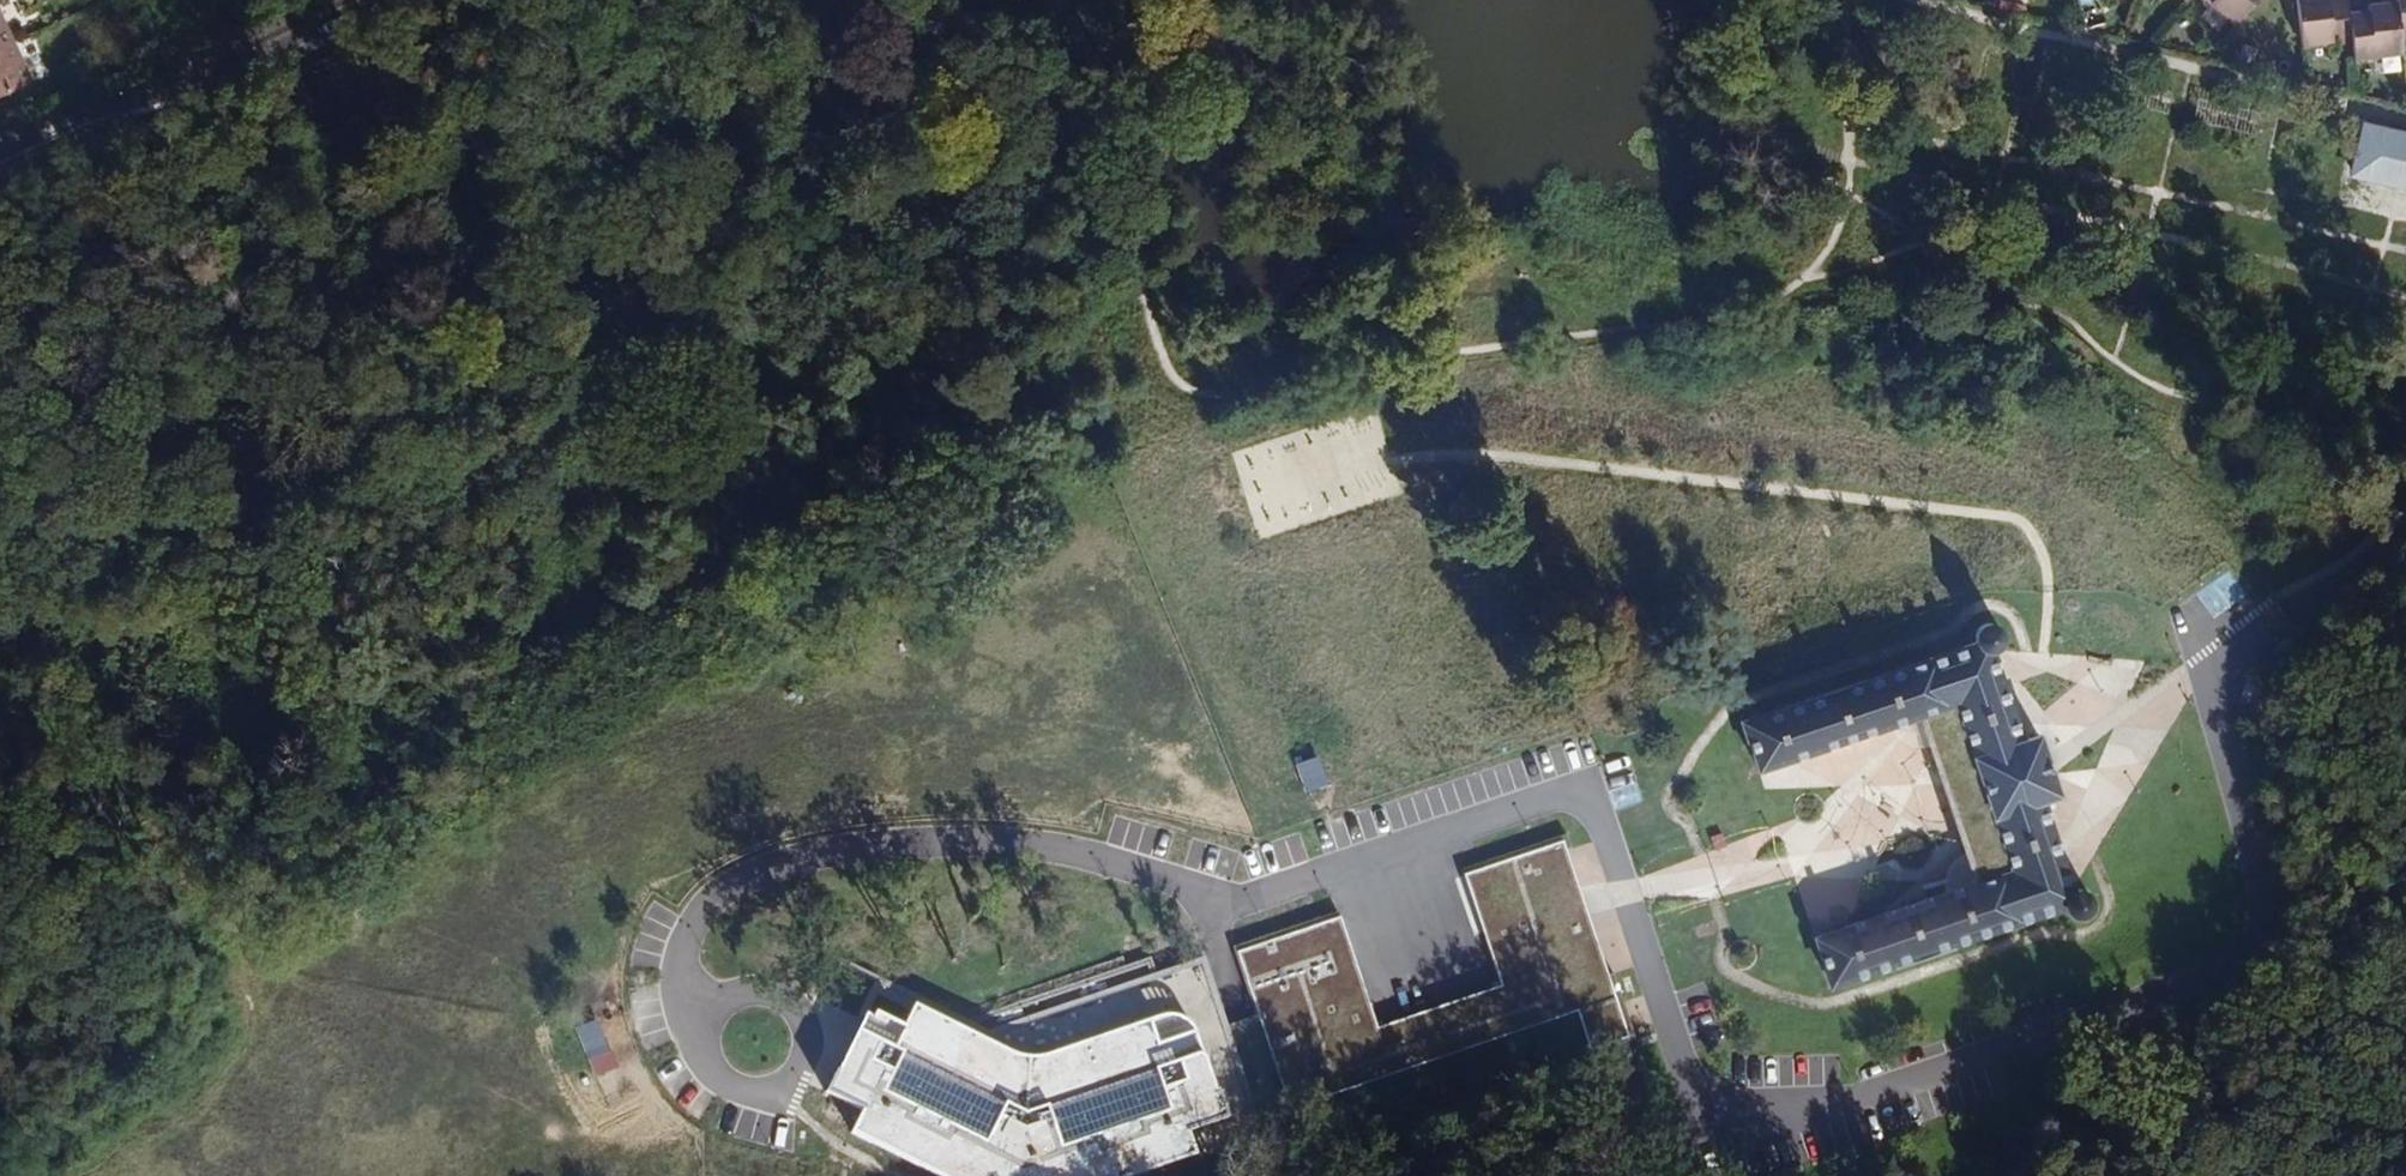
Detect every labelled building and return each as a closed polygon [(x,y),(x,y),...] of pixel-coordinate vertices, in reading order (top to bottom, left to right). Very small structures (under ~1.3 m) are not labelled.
[(2238,20),(2255,0),(2217,0),(2238,20)] [(2352,10),(2350,0),(2299,0),(2303,39),(2354,38),(2352,10)] [(2352,10),(2354,38),(2354,55),(2404,52),(2402,33),(2399,0),(2392,0),(2373,3),(2370,9),(2352,10)] [(9,44),(0,24),(0,48),(9,44)] [(0,48),(0,96),(26,84),(9,44),(0,48)] [(2369,121),(2355,172),(2405,183),(2405,131),(2369,121)] [(2229,570),(2196,592),(2213,617),(2246,595),(2229,570)] [(1832,986),(2067,907),(2068,909),(2069,911),(2071,913),(2073,915),(2076,916),(2079,916),(2082,916),(2085,915),(2089,913),(2091,910),(2092,907),(2093,903),(2092,900),(2091,896),(2089,893),(2087,891),(2084,890),(2081,889),(2078,889),(2076,890),(2073,891),(2042,799),(2059,794),(2039,734),(2022,740),(1992,648),(1994,648),(1997,647),(1999,645),(2001,642),(2002,639),(2003,636),(2003,633),(2002,630),(2000,627),(1998,625),(1995,623),(1993,622),(1990,622),(1988,622),(1985,622),(1982,624),(1980,626),(1978,628),(1976,632),(1976,635),(1977,639),(1978,641),(1743,720),(1759,768),(1920,714),(1976,882),(1815,936),(1832,986)] [(1307,789),(1330,781),(1320,752),(1296,761),(1307,789)] [(1339,915),(1325,920),(1367,1045),(1518,994),(1479,877),(1556,852),(1582,931),(1571,935),(1586,981),(1607,974),(1563,840),(1463,874),(1500,984),(1377,1026),(1339,915)] [(1236,949),(1289,1107),(1576,1010),(1589,1049),(1628,1036),(1607,974),(1586,981),(1571,935),(1582,931),(1556,852),(1479,877),(1518,994),(1367,1045),(1325,920),(1236,949)] [(1818,921),(1845,913),(1834,877),(1849,872),(1843,852),(1801,864),(1818,921)] [(876,1008),(837,1085),(874,1108),(862,1128),(955,1175),(1130,1175),(1207,1150),(1196,1123),(1240,1110),(1218,1051),(1211,1047),(1202,1021),(1195,1014),(1186,1011),(1174,1011),(1162,1016),(1055,1050),(1037,1053),(1021,1049),(922,999),(912,1022),(876,1008)] [(578,1021),(583,1047),(607,1042),(602,1017),(578,1021)] [(722,1133),(750,1139),(757,1110),(728,1104),(722,1133)]
